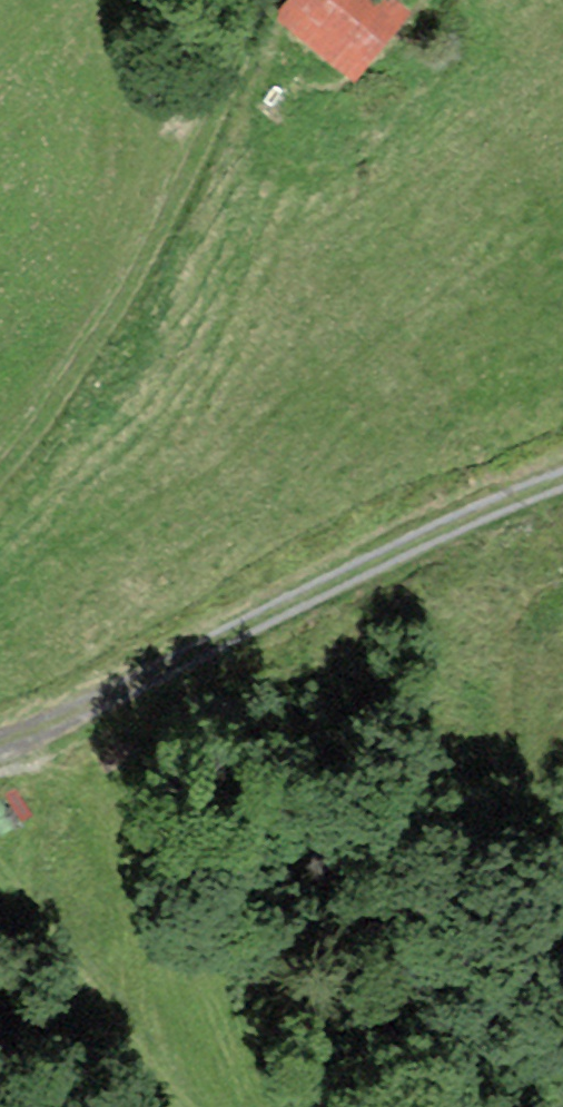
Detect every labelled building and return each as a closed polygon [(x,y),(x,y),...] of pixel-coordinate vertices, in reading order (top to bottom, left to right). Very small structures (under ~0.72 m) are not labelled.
[(283,15),(352,70),(398,12),(383,0),(295,0),(283,15)]
